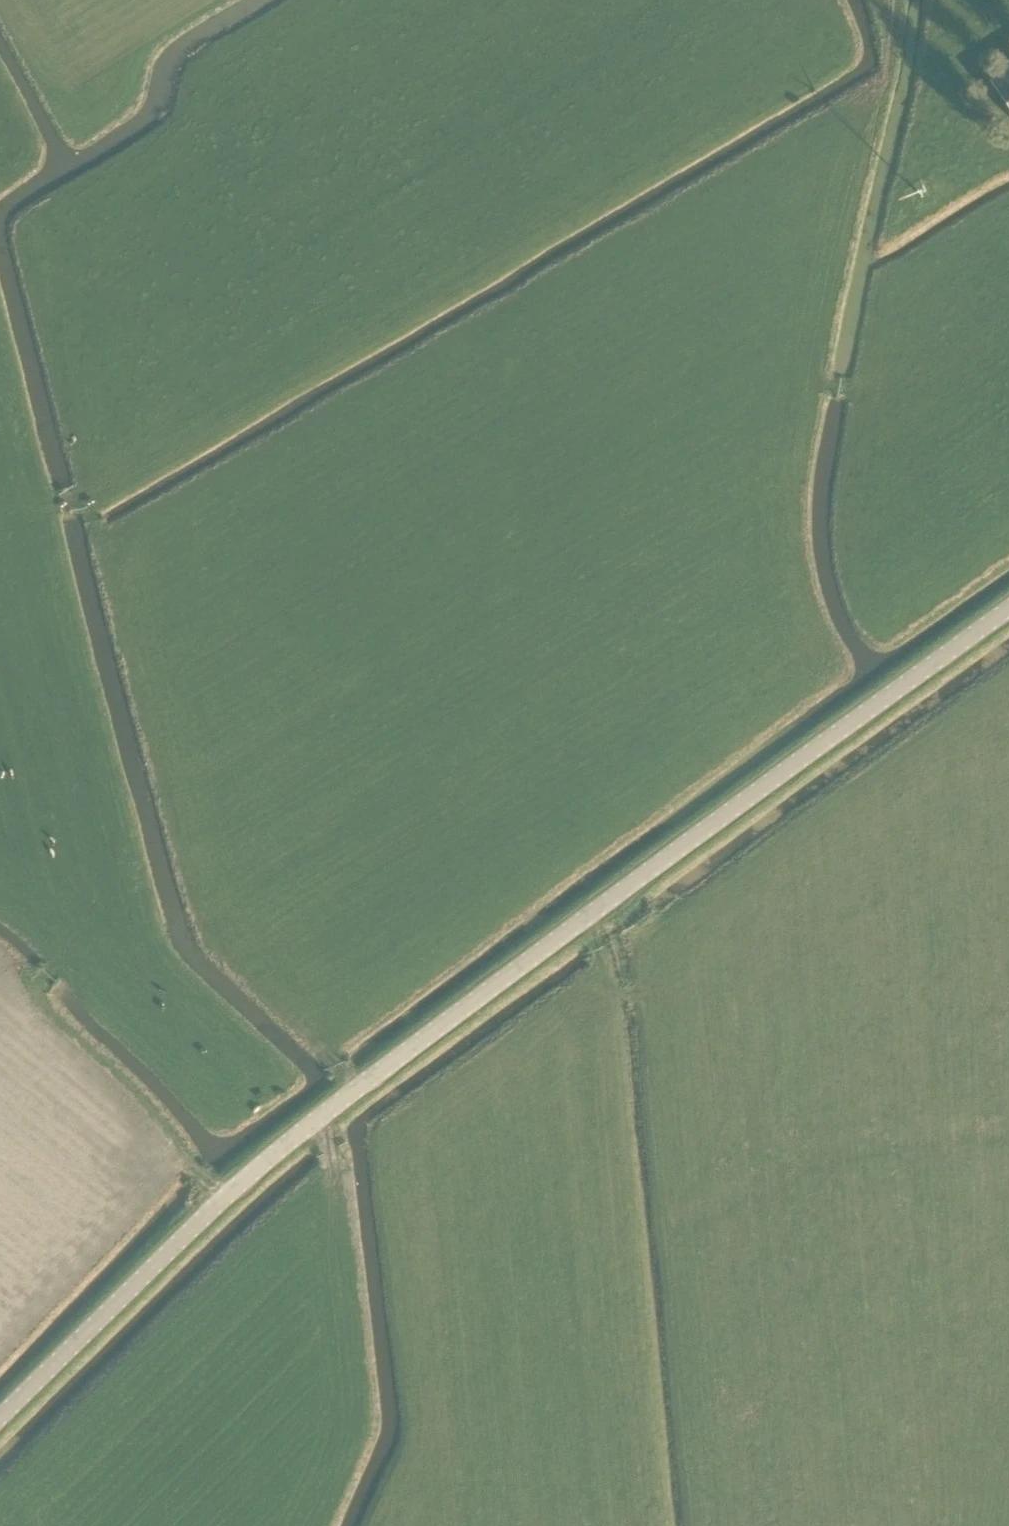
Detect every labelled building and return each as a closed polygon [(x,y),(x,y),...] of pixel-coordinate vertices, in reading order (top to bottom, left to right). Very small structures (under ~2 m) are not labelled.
[(1008,107),(1008,68),(991,81),(1008,107)]
